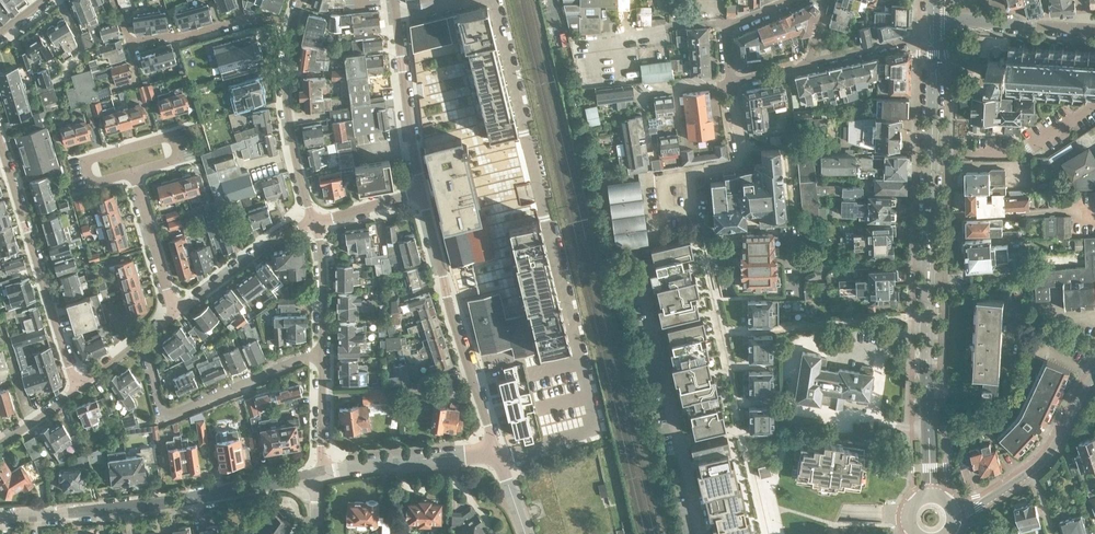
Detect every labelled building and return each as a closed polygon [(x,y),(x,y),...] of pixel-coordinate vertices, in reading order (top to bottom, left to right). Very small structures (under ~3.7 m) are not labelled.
[(1,0),(0,0),(0,21),(11,14),(1,0)] [(11,14),(18,8),(12,1),(10,2),(8,0),(1,0),(11,14)] [(10,2),(12,1),(18,8),(28,1),(27,0),(8,0),(10,2)] [(81,0),(71,0),(78,21),(88,17),(81,0)] [(97,20),(96,14),(96,13),(91,0),(81,0),(88,17),(90,16),(92,22),(91,22),(93,28),(89,29),(94,45),(104,42),(97,20)] [(96,14),(98,20),(108,16),(102,2),(104,1),(104,0),(91,0),(96,13),(96,14)] [(219,11),(226,8),(227,9),(231,7),(231,6),(238,4),(237,0),(215,0),(219,11)] [(279,0),(256,0),(255,2),(255,3),(256,4),(260,5),(260,6),(278,12),(282,1),(279,0)] [(339,5),(339,0),(338,0),(313,0),(311,5),(326,10),(328,3),(335,6),(339,5)] [(454,9),(488,141),(526,131),(492,0),(487,0),(454,9)] [(570,33),(578,34),(580,33),(580,18),(580,17),(580,4),(580,0),(563,0),(570,33)] [(749,7),(749,11),(760,7),(760,3),(760,1),(758,1),(758,0),(749,0),(749,4),(749,7)] [(851,2),(852,0),(836,0),(829,26),(847,31),(851,16),(853,17),(854,11),(849,9),(851,2)] [(1024,3),(1027,18),(1044,14),(1040,0),(1038,0),(1025,3),(1024,3)] [(1051,0),(1053,15),(1076,12),(1075,0),(1051,0)] [(735,15),(735,3),(727,2),(727,15),(735,15)] [(203,3),(192,6),(198,27),(213,22),(212,19),(213,19),(211,14),(212,13),(210,8),(209,8),(208,3),(203,4),(203,3)] [(799,30),(798,31),(801,36),(812,34),(814,20),(815,20),(817,6),(813,3),(810,5),(800,9),(801,10),(791,14),(799,30)] [(580,18),(601,18),(601,4),(600,4),(580,4),(580,17),(580,18)] [(680,20),(680,4),(669,4),(670,22),(680,20)] [(680,20),(695,20),(695,4),(680,4),(680,20)] [(876,11),(876,24),(885,23),(885,22),(902,23),(911,23),(911,22),(910,22),(910,4),(891,4),(891,11),(876,11)] [(181,11),(176,12),(178,18),(177,18),(178,23),(179,23),(181,28),(182,28),(182,31),(198,27),(192,6),(181,9),(181,11)] [(651,24),(651,18),(651,6),(637,6),(637,25),(651,25),(651,24)] [(160,10),(149,12),(152,33),(168,31),(167,28),(168,27),(167,22),(168,21),(167,16),(166,16),(165,10),(160,11),(160,10)] [(381,30),(380,20),(379,10),(348,14),(340,14),(341,30),(350,29),(351,27),(354,27),(355,33),(381,30)] [(138,15),(133,16),(133,21),(133,22),(134,27),(135,27),(135,33),(136,33),(136,36),(152,33),(149,12),(137,14),(138,15)] [(329,30),(337,30),(341,30),(340,14),(330,13),(329,30)] [(799,30),(791,14),(791,13),(780,18),(790,43),(791,44),(797,42),(796,37),(795,38),(793,33),(798,31),(799,30)] [(309,14),(306,25),(324,29),(326,20),(325,18),(309,14)] [(601,18),(580,18),(580,33),(601,33),(601,18)] [(790,43),(780,18),(777,19),(778,20),(769,23),(776,38),(778,44),(783,42),(784,45),(790,43)] [(56,25),(70,48),(77,44),(73,35),(74,34),(65,20),(64,20),(63,19),(62,19),(58,21),(58,23),(58,24),(56,25)] [(449,19),(412,27),(417,55),(457,45),(449,19)] [(870,39),(868,26),(867,26),(866,19),(856,21),(857,27),(857,28),(858,32),(854,33),(853,35),(854,39),(855,40),(860,39),(861,43),(871,41),(870,39)] [(94,45),(89,29),(83,31),(79,21),(76,23),(85,48),(94,45)] [(112,35),(120,33),(117,22),(100,27),(105,42),(114,40),(112,35)] [(885,23),(876,24),(879,39),(907,33),(911,29),(911,23),(902,23),(885,22),(885,23)] [(776,38),(769,23),(757,28),(758,29),(757,29),(759,50),(771,45),(772,49),(779,46),(778,44),(776,38)] [(70,48),(56,25),(54,27),(53,25),(52,25),(48,27),(48,29),(49,30),(48,31),(57,45),(61,42),(66,50),(69,48),(70,48)] [(324,29),(306,25),(302,42),(320,45),(321,39),(323,40),(325,39),(327,32),(326,30),(324,29)] [(868,26),(870,39),(876,38),(874,25),(868,26)] [(677,41),(707,39),(706,27),(687,29),(688,38),(683,38),(683,35),(676,36),(677,41)] [(351,40),(350,29),(341,30),(342,35),(343,41),(351,40)] [(761,66),(759,50),(757,29),(743,34),(742,38),(733,38),(737,67),(746,66),(746,69),(761,66)] [(252,34),(213,45),(223,78),(262,67),(260,60),(264,59),(261,51),(267,51),(264,44),(260,46),(258,40),(254,41),(252,34)] [(43,60),(52,54),(47,46),(46,47),(39,36),(24,45),(31,56),(35,53),(38,57),(40,56),(43,60)] [(383,47),(381,36),(353,40),(351,40),(343,41),(350,40),(350,46),(354,46),(354,51),(383,47)] [(111,61),(116,60),(126,57),(121,39),(99,45),(102,56),(109,54),(111,61)] [(707,39),(677,41),(677,46),(682,45),(684,43),(688,43),(689,52),(708,50),(707,39)] [(171,42),(155,47),(162,67),(173,64),(172,63),(177,61),(175,56),(176,55),(175,50),(174,50),(172,45),(171,45),(171,42)] [(328,69),(329,60),(330,57),(326,56),(327,52),(324,52),(324,48),(301,45),(298,66),(324,69),(328,69)] [(1091,52),(1091,50),(1089,50),(1089,52),(1077,51),(1077,49),(1076,49),(1076,51),(1064,50),(1064,48),(1063,48),(1062,50),(1051,49),(1051,48),(1050,47),(1050,49),(1047,49),(1047,47),(1041,47),(1041,49),(1038,49),(1038,47),(1037,47),(1036,49),(1034,49),(1034,47),(1028,46),(1028,48),(1025,48),(1025,46),(1023,46),(1023,48),(1011,47),(1011,45),(1009,45),(1009,47),(1008,47),(1008,49),(1009,49),(1009,50),(1003,50),(999,46),(994,46),(990,50),(990,55),(994,59),(989,58),(988,78),(1005,79),(1005,81),(1007,81),(1007,90),(1005,90),(1005,92),(1006,92),(1006,93),(1008,93),(1008,92),(1009,92),(1009,96),(1017,97),(1016,109),(1034,110),(1035,93),(1046,94),(1046,96),(1048,96),(1048,94),(1059,95),(1059,97),(1061,97),(1061,95),(1072,96),(1072,98),(1074,98),(1074,96),(1085,97),(1085,99),(1087,99),(1087,97),(1094,98),(1094,52),(1091,52)] [(155,47),(140,51),(141,54),(140,54),(142,60),(141,60),(143,65),(144,65),(145,71),(150,69),(150,70),(162,67),(155,47)] [(69,48),(66,50),(61,54),(65,60),(73,55),(69,48)] [(708,50),(689,52),(690,60),(685,60),(685,63),(709,62),(708,50)] [(877,62),(877,84),(876,94),(888,94),(888,91),(910,92),(910,54),(908,51),(885,56),(885,62),(877,62)] [(26,52),(19,55),(24,69),(31,67),(26,52)] [(347,80),(369,77),(368,73),(385,71),(383,53),(366,55),(365,52),(344,55),(347,80)] [(91,72),(101,69),(98,58),(88,61),(91,69),(91,72)] [(869,95),(871,95),(873,85),(877,84),(877,62),(878,58),(862,61),(868,87),(869,95)] [(677,64),(676,60),(670,61),(671,68),(677,67),(678,70),(690,69),(691,75),(710,73),(709,62),(685,63),(682,63),(677,64)] [(641,64),(643,82),(672,78),(671,68),(670,61),(641,64)] [(857,89),(862,88),(868,87),(862,61),(861,61),(862,62),(851,65),(855,82),(857,89)] [(101,69),(91,72),(93,78),(94,78),(93,78),(98,77),(101,78),(109,76),(110,74),(112,73),(116,85),(127,82),(126,79),(130,77),(129,74),(131,73),(127,63),(114,67),(113,65),(101,69)] [(852,93),(846,94),(848,101),(853,99),(858,97),(857,89),(855,82),(851,65),(841,67),(840,66),(839,66),(844,84),(849,83),(852,93)] [(848,101),(846,94),(844,84),(839,66),(829,69),(829,70),(833,87),(834,94),(840,93),(840,94),(842,94),(844,102),(848,101)] [(24,88),(18,67),(0,73),(0,91),(1,95),(24,88)] [(38,88),(52,83),(47,68),(33,73),(38,88)] [(77,107),(89,102),(100,99),(93,78),(91,72),(91,69),(72,75),(75,86),(66,89),(72,108),(77,107)] [(332,79),(345,79),(345,70),(332,70),(332,79)] [(829,70),(818,72),(822,90),(827,88),(829,95),(834,94),(833,87),(829,70)] [(816,90),(818,97),(823,96),(822,90),(818,72),(807,74),(811,92),(816,90)] [(180,75),(183,86),(189,85),(186,73),(180,75)] [(811,106),(814,105),(811,92),(807,74),(806,74),(794,76),(801,103),(802,104),(810,102),(811,106)] [(326,85),(325,76),(303,78),(303,79),(301,79),(299,81),(299,85),(301,87),(304,87),(304,89),(304,90),(308,89),(309,99),(315,98),(315,93),(323,93),(323,92),(327,92),(327,85),(326,85)] [(369,77),(347,80),(348,90),(350,104),(384,100),(384,95),(374,97),(373,87),(370,88),(369,77)] [(261,89),(258,79),(233,86),(234,86),(232,87),(231,83),(224,85),(226,92),(230,91),(231,95),(233,95),(237,110),(247,107),(246,104),(263,99),(260,89),(261,89)] [(198,92),(208,89),(206,82),(196,85),(198,92)] [(749,103),(744,104),(747,130),(755,128),(756,130),(761,130),(761,128),(769,127),(766,108),(786,104),(784,96),(786,95),(785,90),(783,90),(781,82),(746,90),(749,103)] [(38,88),(45,110),(47,116),(60,112),(56,101),(58,101),(52,83),(38,88)] [(149,99),(155,97),(151,83),(145,85),(149,99)] [(149,99),(145,85),(139,87),(144,102),(150,100),(149,99)] [(595,90),(597,103),(612,101),(613,107),(621,106),(620,100),(634,98),(633,85),(595,90)] [(100,98),(112,93),(110,86),(98,89),(100,98)] [(169,90),(170,91),(176,114),(184,111),(183,110),(188,109),(187,105),(189,105),(186,95),(184,96),(181,86),(169,90)] [(200,99),(217,95),(215,87),(208,89),(198,92),(200,99)] [(32,114),(24,88),(1,95),(9,121),(32,114)] [(306,110),(330,109),(332,108),(331,97),(315,98),(309,99),(308,89),(304,90),(304,89),(299,90),(300,99),(305,99),(306,110)] [(712,118),(709,90),(683,93),(683,96),(679,96),(680,103),(684,103),(686,122),(712,118)] [(168,116),(176,114),(170,91),(157,95),(160,103),(158,103),(161,112),(162,112),(163,116),(168,115),(168,116)] [(1033,123),(1033,121),(1037,119),(1037,113),(1034,111),(1034,110),(1016,109),(1017,97),(1009,96),(974,94),(973,120),(1005,122),(1005,132),(1013,132),(1014,122),(1033,123)] [(672,95),(663,96),(666,124),(672,123),(672,119),(671,119),(670,115),(669,116),(669,114),(674,113),(672,95)] [(648,118),(649,127),(655,126),(659,126),(658,125),(666,124),(663,96),(654,97),(656,117),(648,118)] [(879,115),(908,115),(908,99),(871,98),(870,111),(879,111),(879,115)] [(355,134),(382,130),(381,128),(390,127),(385,99),(384,100),(350,104),(350,106),(355,134)] [(101,101),(91,103),(95,115),(104,112),(101,101)] [(128,107),(133,124),(134,126),(141,124),(141,122),(145,121),(144,117),(146,116),(144,107),(142,108),(141,104),(128,107)] [(596,105),(584,108),(587,126),(599,124),(596,105)] [(355,138),(355,134),(350,106),(343,108),(332,108),(330,109),(331,119),(333,131),(334,136),(335,142),(351,139),(352,146),(355,164),(355,165),(360,164),(355,138)] [(128,126),(133,124),(128,107),(115,111),(121,130),(129,127),(128,126)] [(238,142),(272,130),(272,129),(269,109),(253,111),(255,125),(241,130),(235,132),(238,141),(238,142)] [(793,110),(794,120),(812,119),(811,109),(793,110)] [(45,110),(32,114),(36,127),(49,123),(47,116),(45,110)] [(113,132),(121,130),(115,111),(103,114),(104,118),(103,119),(105,128),(107,128),(108,132),(113,130),(113,132)] [(621,132),(643,128),(641,117),(619,120),(621,132)] [(712,118),(686,122),(688,139),(714,136),(712,118)] [(899,138),(899,133),(899,128),(899,118),(875,118),(848,121),(848,126),(844,126),(844,138),(848,138),(848,140),(870,147),(898,148),(898,147),(901,147),(902,146),(902,141),(901,140),(898,140),(898,138),(899,138)] [(333,131),(331,119),(328,120),(329,124),(322,125),(321,123),(303,126),(305,136),(333,131)] [(73,123),(78,142),(86,140),(86,138),(90,137),(89,133),(91,133),(88,123),(86,124),(85,120),(73,123)] [(78,142),(73,123),(61,127),(62,131),(60,132),(62,141),(64,140),(65,144),(70,143),(70,145),(78,142)] [(27,173),(45,168),(58,164),(46,126),(16,136),(27,173)] [(593,126),(587,127),(589,137),(593,136),(593,140),(598,140),(597,135),(600,134),(600,131),(594,132),(593,126)] [(649,127),(648,127),(650,134),(651,134),(652,139),(658,138),(655,126),(649,127)] [(643,128),(621,132),(623,143),(639,141),(638,137),(644,136),(643,128)] [(238,142),(238,141),(215,150),(211,151),(201,154),(207,174),(217,206),(218,205),(224,203),(227,202),(221,181),(241,175),(232,149),(241,146),(242,148),(245,158),(252,156),(261,154),(268,153),(268,154),(277,152),(273,133),(272,130),(238,142)] [(333,131),(305,136),(306,145),(325,142),(324,137),(334,136),(333,131)] [(425,143),(427,152),(448,256),(492,245),(487,221),(483,222),(466,150),(472,149),(470,142),(463,143),(461,134),(425,143)] [(662,155),(679,153),(677,134),(659,137),(662,155)] [(796,156),(794,134),(783,135),(785,157),(796,156)] [(212,135),(207,137),(211,151),(215,150),(213,142),(214,142),(212,135)] [(639,141),(623,143),(625,155),(647,151),(645,143),(640,144),(639,141)] [(683,165),(728,158),(726,144),(714,146),(715,153),(694,156),(693,149),(681,150),(683,165)] [(352,146),(337,148),(340,167),(347,166),(355,165),(352,146)] [(327,158),(330,157),(328,150),(325,151),(324,147),(317,148),(316,147),(307,149),(311,168),(321,166),(320,165),(328,163),(327,158)] [(785,215),(779,148),(761,150),(762,163),(754,164),(754,169),(744,170),(735,173),(735,172),(734,172),(735,181),(730,181),(730,175),(724,176),(725,181),(710,182),(714,228),(719,227),(719,230),(734,229),(734,226),(746,225),(745,212),(758,211),(759,217),(759,225),(786,222),(785,215)] [(1089,148),(1065,162),(1079,186),(1094,185),(1094,158),(1089,148)] [(647,151),(625,155),(627,166),(639,164),(640,169),(648,168),(647,163),(649,163),(647,151)] [(812,152),(797,152),(803,223),(819,222),(818,208),(817,194),(816,185),(816,181),(815,175),(873,176),(906,177),(910,177),(911,156),(872,155),(872,157),(855,157),(855,156),(821,155),(821,152),(812,152)] [(652,159),(654,170),(662,169),(660,158),(652,159)] [(347,166),(348,173),(356,172),(359,191),(394,186),(390,160),(360,165),(360,164),(355,165),(347,166)] [(61,172),(58,164),(45,168),(47,177),(61,172)] [(341,174),(348,173),(347,166),(340,167),(339,167),(340,171),(319,175),(321,184),(322,184),(325,196),(326,196),(327,202),(335,200),(334,195),(344,193),(341,174)] [(990,183),(1006,183),(1006,169),(991,169),(989,172),(966,172),(966,191),(978,191),(978,193),(987,193),(992,193),(1006,193),(1006,187),(1006,186),(994,186),(992,189),(990,189),(990,183)] [(288,170),(283,172),(272,176),(279,197),(289,193),(284,176),(289,174),(288,170)] [(228,202),(234,200),(239,198),(256,192),(254,184),(250,172),(241,175),(221,181),(227,202),(228,202)] [(202,177),(196,179),(195,175),(190,176),(190,175),(182,177),(183,178),(188,195),(189,198),(206,193),(202,177)] [(254,184),(256,192),(262,190),(261,186),(263,185),(268,200),(279,197),(272,176),(258,180),(254,184)] [(873,176),(872,190),(872,191),(905,192),(906,177),(873,176)] [(34,196),(52,191),(47,177),(30,182),(34,196)] [(69,186),(67,178),(57,181),(59,189),(69,186)] [(177,178),(169,180),(175,199),(188,195),(183,178),(178,180),(177,178)] [(175,199),(169,180),(161,183),(162,185),(157,186),(158,189),(157,190),(160,199),(161,199),(162,203),(175,199)] [(639,181),(608,185),(616,246),(648,241),(639,181)] [(816,185),(817,194),(841,195),(862,195),(862,186),(853,186),(853,187),(842,187),(842,185),(820,185),(816,185)] [(1005,210),(1006,210),(1028,210),(1028,200),(1031,200),(1031,197),(1025,197),(1024,190),(1010,191),(1011,197),(1006,197),(1006,198),(1004,198),(1004,203),(1005,203),(1005,208),(1005,210)] [(56,205),(52,191),(34,196),(38,210),(56,205)] [(1006,198),(1006,197),(1006,193),(992,193),(993,201),(987,201),(987,193),(978,193),(978,191),(966,191),(963,191),(961,193),(962,201),(964,203),(964,204),(966,204),(967,211),(977,211),(977,216),(1006,214),(1006,210),(1005,210),(1005,208),(1005,203),(1004,203),(1004,198),(1006,198)] [(100,212),(118,206),(116,199),(114,199),(113,195),(109,196),(109,194),(100,197),(100,198),(96,200),(100,212)] [(841,198),(841,206),(887,208),(887,205),(894,204),(896,204),(896,197),(895,196),(891,196),(891,195),(868,195),(868,204),(865,203),(865,201),(856,201),(856,199),(841,198)] [(239,198),(234,200),(238,213),(241,212),(242,216),(235,219),(240,235),(251,232),(239,198)] [(82,200),(74,202),(77,210),(84,208),(82,200)] [(61,211),(74,207),(73,203),(69,204),(68,201),(59,204),(61,211)] [(191,208),(192,209),(194,216),(195,215),(202,212),(206,211),(204,204),(191,208)] [(266,205),(249,211),(254,228),(272,222),(266,205)] [(121,215),(118,206),(100,212),(103,225),(120,220),(119,215),(121,215)] [(887,208),(841,206),(841,215),(855,215),(855,213),(859,213),(859,219),(890,220),(890,219),(893,220),(896,218),(896,212),(895,211),(890,211),(890,210),(887,210),(887,208)] [(180,216),(178,209),(166,213),(168,220),(180,216)] [(202,212),(195,215),(200,233),(208,230),(206,222),(202,212)] [(11,223),(8,213),(0,215),(0,227),(11,223)] [(45,232),(63,226),(61,220),(65,219),(63,214),(41,221),(45,232)] [(1058,229),(1058,233),(1058,236),(1072,236),(1072,215),(1057,216),(1057,217),(1058,229)] [(222,217),(206,222),(208,230),(210,237),(213,237),(213,238),(228,234),(222,217)] [(1045,234),(1058,233),(1058,229),(1057,217),(1045,217),(1045,234)] [(547,218),(514,225),(532,305),(542,349),(575,342),(547,218)] [(183,226),(181,219),(169,222),(171,229),(183,226)] [(1003,230),(1003,225),(1003,219),(991,220),(964,220),(963,222),(963,231),(964,232),(967,232),(967,234),(999,234),(999,237),(1020,236),(1020,230),(1007,231),(1005,231),(1005,230),(1003,230)] [(120,220),(103,225),(107,237),(126,232),(123,224),(122,224),(120,220)] [(387,241),(397,239),(395,223),(386,225),(387,241)] [(810,223),(797,224),(798,234),(811,233),(810,223)] [(841,242),(889,239),(889,234),(890,234),(890,233),(895,233),(894,225),(890,225),(867,226),(867,234),(863,234),(863,233),(853,234),(853,235),(846,235),(846,236),(840,237),(841,242)] [(65,233),(63,226),(45,232),(48,244),(50,243),(51,246),(72,239),(70,232),(65,233)] [(16,240),(12,227),(0,231),(0,242),(6,240),(7,242),(16,240)] [(368,227),(345,230),(346,232),(343,233),(342,235),(342,239),(344,241),(347,240),(348,252),(366,249),(367,256),(366,256),(365,256),(366,263),(374,263),(381,263),(384,274),(384,275),(384,274),(391,272),(390,263),(389,256),(389,253),(377,255),(377,252),(375,252),(373,238),(370,238),(368,227)] [(126,232),(107,237),(111,250),(114,249),(115,250),(124,247),(124,246),(128,245),(126,240),(128,240),(126,232)] [(388,245),(389,253),(389,256),(401,253),(418,249),(413,233),(404,235),(406,240),(388,245)] [(743,277),(743,287),(753,286),(753,288),(760,288),(761,288),(761,286),(775,286),(775,285),(780,285),(780,276),(776,276),(775,254),(779,254),(779,246),(773,246),(773,233),(742,234),(742,246),(742,256),(741,256),(742,277),(743,277)] [(174,260),(189,255),(186,255),(183,246),(188,245),(185,234),(172,237),(173,240),(169,241),(174,260)] [(233,250),(228,234),(213,238),(217,248),(221,247),(223,254),(233,250)] [(1062,285),(1062,283),(1079,282),(1094,281),(1094,236),(1085,237),(1086,260),(1086,266),(1039,270),(1036,278),(1036,285),(1036,300),(1050,299),(1050,286),(1062,285)] [(82,237),(76,239),(72,240),(72,239),(51,246),(51,247),(50,247),(53,258),(71,252),(70,247),(80,244),(83,252),(86,251),(82,237)] [(209,258),(213,256),(207,238),(203,239),(205,247),(193,250),(191,243),(188,244),(196,273),(198,279),(203,278),(201,271),(212,267),(209,258)] [(965,240),(966,242),(963,242),(962,243),(963,251),(964,252),(966,252),(966,255),(1008,252),(1007,244),(991,245),(990,238),(965,240)] [(689,239),(650,248),(654,264),(655,264),(656,269),(649,271),(653,286),(656,286),(659,300),(661,299),(662,305),(657,306),(661,322),(699,313),(695,297),(691,298),(689,293),(698,291),(695,275),(691,276),(688,262),(682,263),(681,257),(693,255),(689,239)] [(889,239),(841,242),(838,242),(839,248),(853,247),(853,248),(863,248),(863,246),(868,246),(868,255),(891,254),(891,253),(896,253),(895,244),(891,244),(889,244),(889,239)] [(19,249),(16,240),(7,242),(6,240),(0,242),(0,255),(19,249)] [(1084,249),(1084,241),(1075,241),(1075,249),(1084,249)] [(274,251),(274,253),(271,253),(272,260),(267,262),(273,270),(276,267),(279,267),(279,265),(286,265),(286,263),(295,262),(294,248),(292,248),(292,243),(285,244),(285,249),(274,251)] [(295,247),(294,248),(295,262),(286,263),(286,265),(279,265),(279,267),(276,267),(273,270),(277,276),(280,275),(287,275),(287,276),(305,275),(303,253),(302,247),(301,247),(295,247)] [(401,253),(389,256),(390,263),(404,260),(405,265),(406,265),(406,268),(418,265),(417,261),(421,261),(418,249),(401,253)] [(1008,258),(1008,252),(966,255),(967,270),(999,267),(1000,272),(1015,271),(1014,258),(1008,258)] [(87,256),(89,264),(100,261),(98,253),(87,256)] [(189,255),(174,260),(179,277),(183,276),(184,279),(194,276),(192,268),(190,269),(188,264),(191,263),(189,255)] [(5,274),(25,267),(22,257),(5,263),(6,268),(0,270),(0,275),(5,274)] [(77,270),(76,266),(73,257),(55,263),(58,275),(77,270)] [(118,276),(137,271),(135,263),(133,263),(132,259),(128,260),(127,259),(118,261),(119,263),(115,264),(118,276)] [(277,276),(273,270),(267,262),(256,270),(275,295),(284,288),(284,287),(282,283),(277,276)] [(374,263),(375,264),(376,275),(383,273),(383,274),(384,274),(381,263),(374,263)] [(101,265),(94,267),(96,275),(103,273),(101,265)] [(336,277),(359,277),(359,270),(353,270),(353,265),(336,265),(336,277)] [(418,265),(406,268),(407,270),(400,272),(405,292),(420,288),(419,284),(427,282),(422,265),(418,266),(418,265)] [(848,286),(893,284),(893,279),(897,279),(897,270),(892,270),(892,269),(869,271),(869,280),(865,280),(865,278),(855,279),(855,280),(848,281),(848,286)] [(139,279),(137,271),(118,276),(122,289),(139,284),(138,279),(139,279)] [(62,288),(86,281),(84,275),(78,277),(77,272),(59,277),(62,288)] [(237,284),(247,297),(254,292),(255,294),(260,291),(258,288),(264,285),(254,272),(237,284)] [(9,295),(9,296),(32,289),(29,278),(20,280),(19,277),(5,282),(9,295)] [(362,277),(359,277),(336,277),(335,288),(353,289),(353,284),(362,284),(362,277)] [(88,286),(86,281),(62,288),(65,299),(83,294),(82,288),(88,286)] [(1080,308),(1094,307),(1094,281),(1079,282),(1080,308)] [(1064,285),(1065,308),(1080,308),(1079,282),(1062,283),(1062,285),(1064,285)] [(139,284),(122,289),(126,302),(144,296),(142,288),(140,289),(139,284)] [(284,287),(284,288),(287,295),(293,293),(289,284),(284,287)] [(893,290),(893,285),(893,284),(848,286),(839,287),(839,294),(847,294),(849,296),(852,295),(854,293),(865,293),(866,301),(870,300),(893,299),(893,298),(898,298),(898,290),(893,290)] [(241,315),(237,308),(243,303),(231,288),(224,294),(225,294),(222,296),(227,303),(228,304),(226,305),(227,306),(225,307),(230,313),(232,312),(236,318),(227,325),(232,331),(237,328),(242,324),(247,320),(242,314),(241,315)] [(32,289),(9,296),(12,304),(18,303),(18,305),(35,300),(32,289)] [(501,290),(470,297),(482,351),(511,345),(514,356),(542,349),(532,305),(506,311),(501,290)] [(433,303),(430,292),(404,300),(407,311),(412,309),(433,303)] [(95,324),(101,335),(86,341),(81,333),(72,337),(82,359),(86,361),(107,350),(105,345),(113,342),(106,320),(105,321),(97,293),(67,302),(76,330),(95,324)] [(360,293),(338,294),(338,306),(372,305),(372,304),(377,304),(377,299),(361,300),(360,293)] [(388,314),(402,311),(399,295),(388,297),(388,308),(388,310),(388,314)] [(126,302),(128,309),(124,310),(126,315),(129,314),(133,313),(134,314),(143,312),(142,310),(147,309),(145,305),(147,304),(144,296),(126,302)] [(227,303),(222,296),(214,302),(222,313),(219,315),(226,323),(231,319),(228,315),(230,313),(225,307),(227,306),(226,305),(228,304),(227,303)] [(1000,377),(1004,299),(979,297),(979,300),(981,307),(978,307),(978,318),(980,326),(977,326),(977,337),(979,345),(976,346),(976,357),(978,365),(975,365),(975,376),(984,376),(984,388),(999,389),(1000,377)] [(297,298),(290,298),(278,300),(278,307),(281,307),(282,315),(274,315),(274,324),(281,324),(286,324),(305,324),(306,324),(306,315),(301,315),(301,309),(297,309),(297,298)] [(748,313),(772,312),(778,313),(779,313),(779,300),(748,300),(748,313)] [(433,303),(412,309),(412,312),(414,311),(415,314),(420,313),(421,318),(436,313),(433,303)] [(372,305),(338,306),(339,318),(358,317),(358,310),(372,310),(372,305)] [(37,306),(21,311),(17,312),(15,308),(3,312),(5,319),(15,316),(17,321),(19,320),(23,331),(43,325),(37,306)] [(192,326),(197,333),(202,339),(208,335),(204,329),(217,319),(208,306),(193,318),(197,323),(192,326)] [(114,318),(111,308),(104,310),(108,320),(114,318)] [(386,315),(386,318),(386,326),(401,323),(402,312),(389,314),(386,315)] [(748,313),(748,325),(774,325),(778,324),(778,313),(772,312),(748,313)] [(436,313),(421,318),(423,322),(408,327),(410,332),(418,330),(439,323),(436,313)] [(386,326),(386,318),(378,318),(378,331),(379,331),(386,331),(386,326)] [(690,418),(694,434),(726,427),(722,411),(717,412),(716,407),(724,405),(720,389),(717,390),(714,376),(709,377),(708,372),(710,371),(707,357),(709,356),(705,341),(701,342),(700,336),(706,335),(703,319),(667,327),(670,343),(671,343),(673,348),(670,349),(673,363),(671,364),(674,379),(678,379),(679,384),(678,384),(682,400),(685,399),(688,413),(690,413),(691,418),(690,418)] [(242,324),(257,361),(265,357),(257,339),(260,337),(255,326),(251,328),(247,320),(242,324)] [(339,332),(363,331),(366,331),(366,326),(363,326),(356,327),(356,322),(338,322),(339,332)] [(428,338),(443,333),(439,323),(418,330),(419,332),(421,331),(422,335),(426,333),(428,338)] [(250,364),(257,361),(242,324),(237,328),(244,344),(242,345),(250,364)] [(274,344),(275,344),(282,343),(281,324),(274,324),(273,324),(274,340),(274,344)] [(296,339),(304,339),(305,324),(286,324),(286,339),(287,339),(287,343),(296,343),(296,339)] [(47,337),(43,325),(10,336),(11,336),(15,351),(22,349),(21,345),(47,337)] [(394,325),(387,326),(389,336),(396,334),(394,325)] [(180,327),(173,332),(174,334),(191,357),(192,356),(193,355),(191,353),(197,349),(192,344),(196,341),(190,334),(187,337),(180,327)] [(362,341),(366,341),(366,331),(363,331),(339,332),(339,343),(339,344),(350,343),(350,341),(356,341),(357,341),(362,341)] [(428,338),(423,339),(423,340),(422,340),(424,345),(420,349),(420,352),(421,352),(446,344),(443,333),(428,338)] [(191,357),(174,334),(162,342),(167,349),(163,352),(167,359),(172,355),(174,357),(179,353),(184,360),(191,357)] [(235,348),(234,345),(236,344),(232,334),(225,337),(226,339),(238,369),(246,366),(237,347),(235,348)] [(748,348),(772,348),(772,335),(748,336),(748,348)] [(402,344),(401,337),(400,336),(386,337),(386,340),(386,347),(386,350),(398,349),(399,357),(400,357),(401,364),(405,363),(404,355),(403,356),(401,344),(402,344)] [(215,343),(218,349),(219,348),(224,346),(226,351),(222,353),(230,372),(238,369),(226,339),(222,340),(222,339),(215,343)] [(350,343),(339,344),(339,356),(360,355),(360,348),(366,348),(366,341),(362,341),(357,341),(356,341),(350,341),(350,343)] [(406,343),(402,344),(401,344),(403,356),(404,355),(408,354),(411,354),(409,342),(406,343)] [(213,348),(215,350),(218,349),(215,343),(209,347),(203,350),(206,355),(211,352),(210,350),(213,348)] [(434,359),(449,354),(446,344),(421,352),(420,352),(411,354),(408,354),(408,357),(412,362),(424,358),(423,357),(430,355),(432,360),(434,359)] [(36,363),(21,368),(22,373),(28,371),(28,374),(38,371),(38,373),(47,370),(56,367),(49,348),(32,353),(36,363)] [(772,348),(748,348),(748,361),(772,361),(772,348)] [(8,368),(3,350),(0,351),(0,371),(8,368)] [(868,398),(869,398),(874,369),(874,368),(873,368),(873,369),(873,367),(863,365),(862,367),(861,367),(861,372),(840,369),(839,371),(836,371),(836,369),(829,368),(829,370),(826,369),(827,358),(821,357),(821,355),(803,352),(796,400),(830,405),(830,406),(843,408),(845,394),(858,396),(858,402),(867,403),(868,398)] [(214,360),(208,362),(215,379),(226,375),(219,358),(220,357),(219,354),(213,357),(214,360)] [(429,366),(431,370),(431,371),(453,364),(449,354),(434,359),(436,364),(429,366)] [(186,359),(184,360),(183,361),(188,369),(194,366),(193,361),(192,356),(191,357),(186,359)] [(215,379),(208,362),(207,359),(196,364),(198,367),(197,367),(205,384),(215,379)] [(366,371),(368,371),(367,365),(358,365),(358,359),(339,360),(340,371),(366,371)] [(1070,371),(1048,360),(1024,412),(1020,417),(1001,438),(1019,455),(1039,434),(1036,431),(1038,429),(1039,429),(1040,429),(1041,429),(1042,428),(1043,427),(1043,426),(1043,425),(1042,424),(1041,423),(1043,421),(1047,422),(1070,371)] [(389,386),(393,385),(409,382),(405,363),(401,364),(393,366),(394,374),(387,375),(389,386)] [(512,365),(503,367),(506,377),(498,379),(503,398),(520,394),(519,394),(512,365)] [(62,384),(56,367),(47,370),(53,387),(62,384)] [(11,376),(8,368),(0,371),(0,380),(11,376)] [(128,368),(117,376),(127,392),(130,395),(142,387),(128,368)] [(28,371),(22,373),(21,373),(26,389),(42,384),(44,390),(53,387),(47,370),(38,373),(38,371),(28,374),(28,371)] [(179,395),(197,387),(192,376),(194,376),(192,370),(172,379),(179,395)] [(368,382),(368,371),(366,371),(340,371),(340,383),(368,382)] [(749,384),(773,384),(773,371),(749,371),(749,384)] [(134,401),(130,395),(127,392),(117,376),(116,374),(108,379),(128,408),(123,412),(125,415),(131,411),(133,409),(135,408),(134,401)] [(449,374),(438,376),(440,387),(451,385),(449,374)] [(257,408),(257,407),(274,403),(282,401),(302,395),(301,392),(303,390),(301,385),(299,385),(298,384),(274,390),(276,399),(271,400),(271,397),(274,396),(272,391),(269,392),(269,391),(253,395),(254,397),(257,408)] [(773,384),(749,384),(749,397),(773,396),(773,384)] [(1,414),(8,412),(10,413),(14,412),(14,410),(8,389),(1,390),(0,387),(0,412),(1,414)] [(388,395),(387,387),(362,388),(363,405),(339,409),(341,422),(345,421),(347,431),(349,431),(350,436),(359,435),(358,429),(370,428),(368,414),(374,413),(374,411),(380,410),(380,412),(393,410),(393,395),(388,395)] [(530,391),(519,394),(520,394),(503,398),(508,417),(510,417),(510,416),(524,413),(524,412),(522,404),(532,401),(530,391)] [(109,414),(116,411),(110,396),(103,398),(109,414)] [(259,414),(257,407),(257,408),(254,397),(246,399),(250,417),(258,414),(258,415),(259,414)] [(86,428),(98,424),(97,420),(98,419),(97,415),(101,414),(95,399),(76,406),(83,425),(85,425),(86,428)] [(283,407),(282,401),(274,403),(276,410),(283,407)] [(461,429),(462,422),(462,421),(457,420),(459,405),(450,403),(449,407),(435,405),(431,428),(432,428),(432,429),(434,432),(438,432),(440,431),(440,429),(442,429),(442,428),(455,430),(455,429),(460,430),(461,429)] [(749,419),(773,419),(773,406),(749,407),(749,419)] [(131,411),(125,415),(121,418),(126,428),(140,426),(138,419),(136,420),(133,409),(131,411)] [(196,421),(197,420),(205,419),(203,410),(195,414),(196,421)] [(975,411),(978,425),(989,424),(984,410),(975,411)] [(964,426),(978,425),(975,411),(965,412),(964,426)] [(527,412),(524,412),(524,413),(510,416),(510,417),(515,435),(522,433),(525,443),(534,441),(527,412)] [(205,419),(207,430),(212,430),(216,429),(214,417),(205,419)] [(287,425),(278,426),(282,449),(300,446),(298,439),(302,438),(301,430),(297,430),(296,424),(299,423),(298,418),(287,420),(287,425)] [(205,419),(197,420),(201,444),(209,443),(208,439),(207,430),(205,419)] [(773,419),(749,419),(749,432),(774,432),(773,419)] [(63,451),(63,450),(66,448),(73,443),(70,438),(70,437),(61,422),(49,429),(63,451)] [(282,449),(278,426),(268,428),(267,423),(260,424),(262,436),(259,437),(260,446),(264,445),(265,452),(282,449)] [(63,451),(49,429),(48,427),(40,432),(51,450),(52,449),(60,462),(67,460),(64,453),(63,451)] [(154,441),(154,440),(152,427),(145,428),(147,442),(154,441)] [(241,452),(239,437),(237,427),(222,430),(223,440),(216,441),(218,450),(215,450),(216,456),(219,456),(220,465),(224,467),(231,466),(232,464),(243,462),(242,460),(250,459),(248,450),(241,452)] [(80,455),(82,454),(87,453),(85,448),(80,436),(79,432),(72,435),(80,455)] [(166,440),(168,451),(171,472),(172,472),(173,478),(181,477),(181,471),(185,470),(180,434),(173,435),(174,439),(166,440)] [(181,434),(180,434),(185,470),(190,469),(191,475),(200,474),(199,468),(200,468),(196,444),(189,445),(188,437),(182,438),(181,434)] [(34,459),(41,455),(35,436),(24,442),(34,459)] [(690,446),(693,460),(697,459),(699,468),(695,469),(702,495),(703,494),(709,517),(715,516),(717,525),(712,526),(714,533),(752,533),(748,517),(745,518),(743,509),(745,509),(739,483),(737,483),(732,461),(729,461),(727,452),(730,451),(727,437),(690,446)] [(1080,442),(1083,453),(1078,455),(1083,470),(1091,467),(1092,471),(1094,470),(1094,437),(1080,442)] [(818,485),(837,488),(837,486),(843,487),(844,483),(860,485),(864,454),(857,453),(857,451),(848,450),(849,448),(842,447),(842,445),(823,442),(823,444),(816,444),(816,445),(807,444),(807,446),(800,445),(796,476),(812,478),(811,482),(818,483),(818,485)] [(984,452),(989,472),(1001,469),(996,449),(991,450),(989,444),(982,446),(984,452)] [(960,468),(966,466),(973,465),(969,453),(966,445),(963,446),(962,456),(957,458),(960,468)] [(980,475),(989,472),(984,452),(982,446),(975,448),(976,451),(971,452),(975,467),(978,467),(980,475)] [(146,482),(143,463),(153,462),(151,447),(140,448),(141,452),(137,452),(137,455),(125,457),(127,468),(128,480),(138,479),(138,483),(146,482)] [(101,448),(88,453),(90,462),(103,461),(101,448)] [(35,460),(39,470),(39,472),(46,469),(42,457),(35,460)] [(128,480),(127,468),(125,457),(109,459),(112,486),(120,485),(119,481),(128,480)] [(8,473),(0,478),(0,485),(2,488),(1,491),(10,494),(11,491),(22,484),(24,487),(32,482),(40,478),(39,472),(39,470),(32,473),(28,475),(26,472),(24,474),(20,466),(8,473)] [(82,474),(86,474),(85,468),(59,470),(60,481),(61,481),(62,489),(72,488),(72,491),(83,490),(82,474)] [(602,496),(608,495),(606,484),(600,485),(602,496)] [(366,528),(366,523),(383,524),(382,533),(388,533),(389,516),(377,516),(378,501),(375,501),(374,499),(370,499),(369,501),(366,501),(366,502),(348,501),(348,511),(347,511),(347,514),(345,515),(345,519),(347,520),(347,523),(357,523),(357,528),(366,528)] [(430,503),(428,501),(422,501),(420,502),(419,503),(409,503),(409,508),(406,508),(406,510),(405,510),(405,513),(406,513),(406,516),(409,516),(409,521),(419,521),(419,527),(429,527),(430,521),(440,521),(440,504),(430,503)] [(1025,529),(1041,525),(1036,504),(1015,509),(1019,526),(1024,525),(1025,529)] [(470,505),(461,512),(450,512),(449,527),(461,527),(466,533),(486,533),(480,525),(484,522),(478,514),(470,505)] [(290,522),(285,519),(287,516),(279,510),(277,513),(272,509),(254,533),(282,533),(290,522)] [(1085,515),(1060,521),(1063,533),(1094,533),(1093,532),(1089,533),(1085,515)] [(189,525),(178,527),(179,531),(174,533),(191,533),(189,525)] [(217,525),(206,527),(207,531),(202,533),(218,533),(217,525)]
